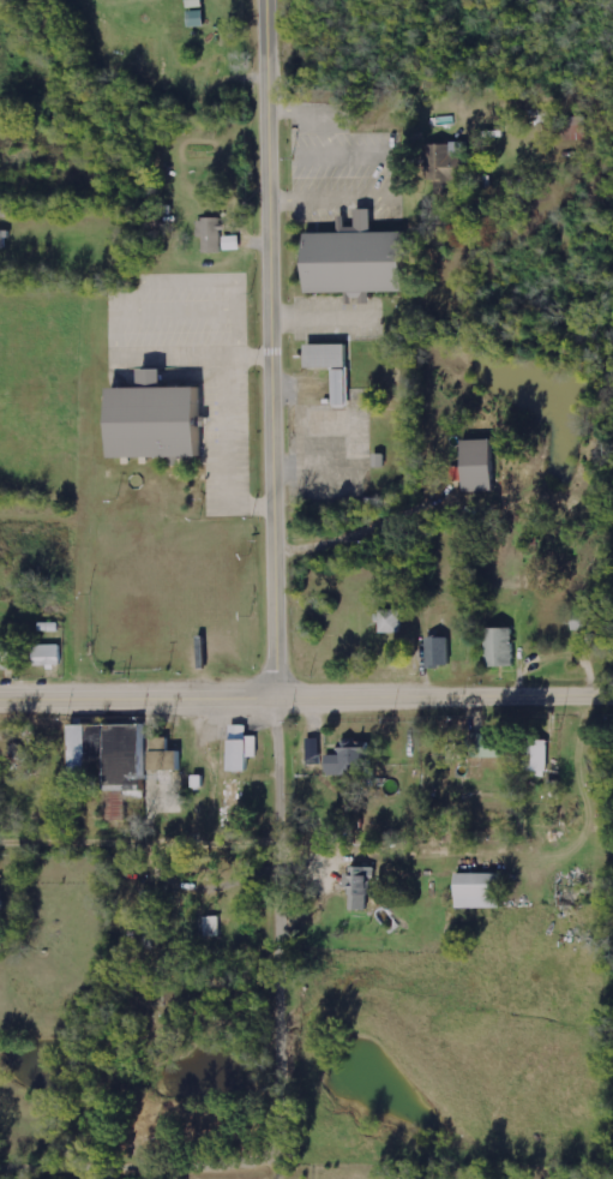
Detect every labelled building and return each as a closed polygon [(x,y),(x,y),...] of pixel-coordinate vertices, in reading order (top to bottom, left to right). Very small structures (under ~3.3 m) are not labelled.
[(467,144),(433,145),(434,182),(468,181),(467,144)] [(222,219),(197,220),(197,239),(203,238),(204,254),(223,253),(222,219)] [(299,237),(397,235),(398,295),(300,298),(299,237)] [(304,367),(332,367),(332,403),(347,403),(345,341),(304,342),(304,367)] [(102,460),(190,459),(190,389),(155,390),(155,373),(132,373),(133,390),(102,390),(102,460)] [(459,439),(489,438),(491,492),(461,493),(459,439)] [(401,634),(402,612),(379,611),(378,622),(379,623),(379,634),(401,634)] [(576,632),(599,631),(598,613),(575,614),(576,632)] [(515,629),(488,630),(489,668),(517,667),(515,629)] [(429,668),(451,668),(450,639),(428,640),(429,668)] [(58,640),(58,663),(31,663),(31,640),(58,640)] [(11,662),(0,661),(0,641),(11,641),(11,662)] [(91,757),(110,757),(110,789),(146,789),(146,727),(92,726),(91,757)] [(232,773),(250,773),(251,758),(258,758),(258,738),(249,738),(249,727),(232,726),(232,773)] [(470,759),(510,758),(509,738),(478,739),(478,741),(470,741),(470,759)] [(526,776),(549,776),(549,742),(526,741),(526,776)] [(370,743),(341,743),(341,757),(328,757),(328,777),(371,776),(370,743)] [(183,771),(183,752),(153,753),(153,772),(183,771)] [(239,825),(238,784),(226,784),(227,826),(239,825)] [(347,891),(352,891),(351,910),(371,911),(373,868),(348,867),(347,891)] [(504,910),(505,876),(459,875),(458,909),(504,910)] [(221,938),(220,918),(205,918),(205,939),(221,938)]
